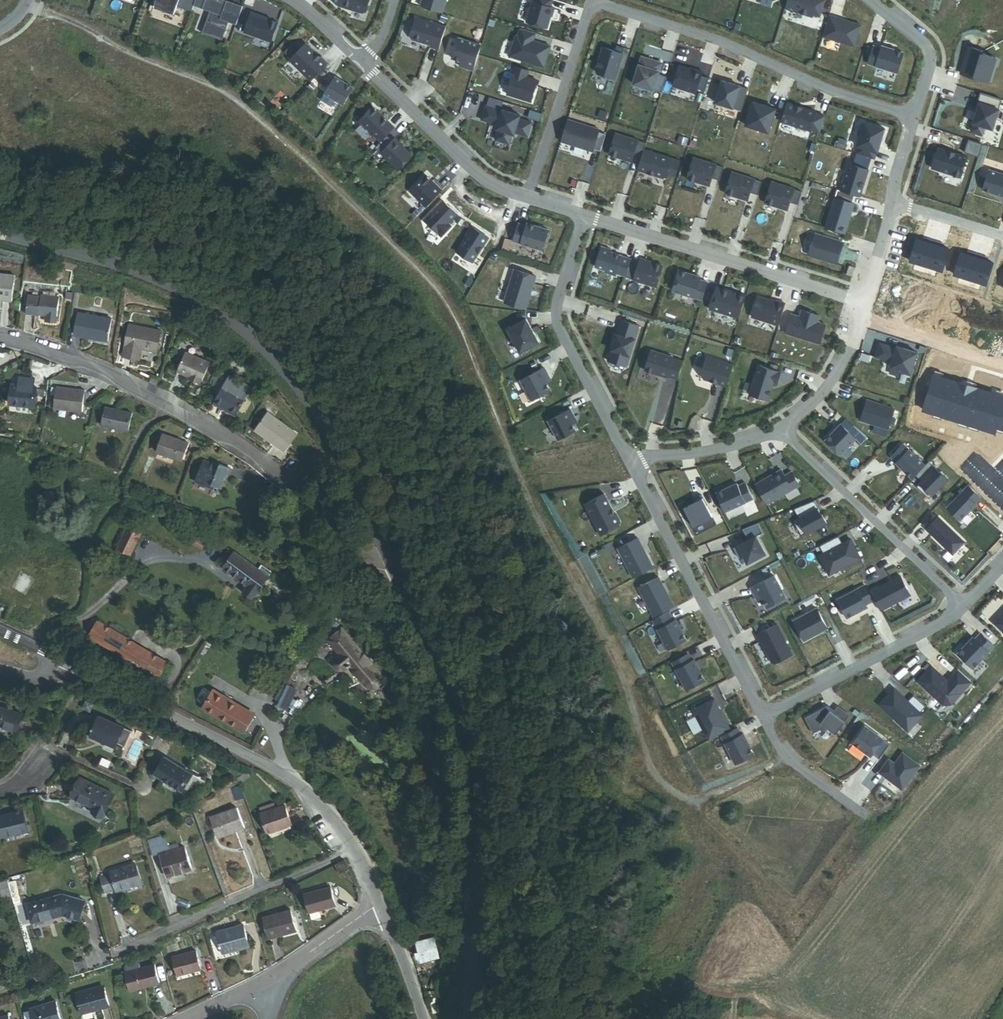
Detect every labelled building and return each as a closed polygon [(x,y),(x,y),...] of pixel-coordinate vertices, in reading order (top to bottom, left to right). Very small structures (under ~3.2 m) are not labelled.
[(153,8),(174,15),(177,7),(191,12),(193,6),(196,0),(156,0),(153,8)] [(193,6),(202,9),(205,0),(196,0),(193,6)] [(229,22),(236,24),(243,7),(226,1),(225,3),(216,0),(205,0),(202,9),(210,12),(212,13),(206,29),(222,35),(220,40),(222,41),(229,22)] [(338,6),(363,14),(367,12),(370,0),(333,0),(338,6)] [(442,14),(446,0),(423,0),(421,7),(442,14)] [(536,3),(532,2),(527,23),(548,29),(551,17),(552,17),(554,9),(551,8),(553,0),(537,0),(536,3)] [(826,1),(824,0),(788,0),(785,9),(812,17),(813,14),(821,17),(826,1)] [(210,12),(202,34),(220,40),(222,35),(206,29),(212,13),(210,12)] [(251,13),(244,33),(271,42),(278,24),(270,21),(265,19),(265,18),(251,13)] [(861,26),(829,16),(822,37),(854,47),(861,26)] [(431,46),(431,47),(439,50),(446,28),(416,18),(410,36),(412,40),(431,46)] [(536,34),(520,29),(518,37),(516,36),(510,56),(543,67),(549,47),(536,43),(536,44),(533,44),(533,42),(536,34)] [(474,71),(481,46),(459,39),(452,59),(461,62),(467,64),(465,68),(474,71)] [(306,44),(290,61),(311,81),(328,64),(322,58),(320,60),(315,55),(316,54),(306,44)] [(615,52),(603,48),(596,71),(598,74),(615,80),(624,49),(616,46),(615,52)] [(882,49),(874,47),(868,64),(898,73),(904,53),(882,47),(882,49)] [(983,52),(969,48),(965,60),(968,61),(967,64),(966,64),(962,75),(989,83),(996,59),(982,55),(983,52)] [(662,64),(641,57),(633,84),(662,93),(667,77),(659,75),(662,64)] [(531,102),(537,82),(526,78),(528,71),(516,67),(507,95),(531,102)] [(692,71),(679,67),(673,88),(696,94),(697,90),(705,92),(709,79),(701,77),(703,73),(693,70),(692,71)] [(353,89),(335,77),(325,94),(343,105),(353,89)] [(748,89),(722,81),(715,103),(741,112),(748,89)] [(1002,100),(980,93),(977,103),(979,104),(977,111),(971,132),(983,136),(985,127),(993,130),(1002,100)] [(500,112),(503,103),(488,99),(486,107),(500,112)] [(776,110),(753,102),(746,126),(768,133),(776,110)] [(796,106),(787,103),(781,122),(810,132),(810,131),(820,134),(825,118),(815,114),(816,113),(796,107),(796,106)] [(383,118),(382,118),(379,114),(373,107),(359,121),(381,142),(387,136),(395,128),(383,118)] [(502,111),(501,112),(500,112),(486,107),(485,107),(481,121),(497,126),(496,130),(498,131),(495,141),(509,145),(512,135),(514,136),(515,133),(516,130),(519,131),(517,134),(527,137),(531,124),(519,120),(520,116),(502,111)] [(529,111),(527,118),(541,122),(543,115),(529,111)] [(599,131),(567,121),(561,142),(593,152),(593,150),(601,152),(606,135),(598,133),(599,131)] [(877,153),(885,129),(864,123),(857,147),(858,147),(856,154),(874,160),(876,153),(877,153)] [(399,171),(411,158),(411,154),(407,150),(406,151),(402,148),(403,147),(395,139),(392,142),(387,136),(381,142),(375,148),(399,171)] [(617,158),(632,162),(634,155),(642,157),(644,150),(646,144),(623,137),(617,158)] [(968,158),(938,148),(932,169),(961,178),(968,158)] [(654,174),(653,175),(664,179),(667,177),(673,159),(644,150),(642,157),(638,171),(648,174),(649,172),(654,174)] [(724,168),(701,161),(694,182),(710,186),(712,179),(720,181),(724,168)] [(860,197),(868,170),(849,164),(840,191),(855,196),(860,197)] [(989,171),(983,190),(1002,196),(1002,175),(989,171)] [(739,175),(733,196),(748,201),(750,193),(758,196),(762,182),(739,175)] [(409,194),(425,209),(442,191),(426,176),(409,194)] [(779,185),(772,206),(787,210),(790,203),(798,205),(802,192),(779,185)] [(840,191),(837,190),(825,229),(845,235),(854,204),(853,204),(855,196),(840,191)] [(443,202),(423,223),(440,239),(452,227),(449,224),(457,215),(443,202)] [(526,227),(518,225),(513,242),(542,251),(548,231),(527,225),(526,227)] [(472,228),(456,252),(473,263),(489,238),(472,228)] [(808,256),(836,264),(843,243),(815,235),(808,256)] [(941,243),(927,239),(926,242),(922,241),(917,239),(910,261),(942,271),(949,250),(943,248),(940,247),(941,243)] [(612,251),(601,247),(595,267),(606,270),(605,273),(616,276),(617,274),(626,277),(630,264),(631,260),(611,253),(612,251)] [(985,257),(971,253),(970,256),(966,255),(961,253),(954,275),(986,285),(993,264),(987,262),(984,261),(985,257)] [(626,278),(656,287),(663,266),(640,259),(638,267),(630,264),(626,277),(626,278)] [(854,268),(849,266),(846,275),(851,277),(854,268)] [(525,309),(536,278),(514,271),(504,302),(525,309)] [(679,271),(673,291),(703,300),(708,283),(700,281),(701,278),(679,271)] [(12,302),(15,277),(0,275),(0,300),(12,302)] [(746,296),(716,287),(710,310),(739,319),(746,296)] [(46,322),(57,323),(59,298),(41,296),(41,298),(28,296),(26,315),(36,316),(36,314),(46,315),(46,322)] [(785,304),(771,300),(771,301),(753,296),(747,316),(778,326),(785,304)] [(819,317),(802,312),(800,317),(791,314),(785,333),(820,344),(826,325),(817,323),(819,317)] [(95,339),(108,342),(112,320),(77,314),(74,336),(89,338),(90,337),(95,338),(95,339)] [(539,342),(526,319),(507,329),(520,352),(539,342)] [(141,350),(156,353),(162,328),(130,321),(123,353),(140,357),(141,350)] [(627,367),(639,327),(622,321),(619,329),(618,329),(608,362),(627,367)] [(896,349),(880,343),(875,357),(892,362),(890,368),(901,371),(900,373),(910,376),(917,353),(904,348),(903,351),(896,349)] [(666,378),(673,358),(651,351),(645,371),(653,374),(654,373),(659,374),(659,376),(666,378)] [(200,381),(202,382),(210,364),(185,353),(177,372),(190,377),(193,379),(192,381),(199,384),(200,381)] [(701,374),(704,380),(726,387),(733,366),(706,357),(701,374)] [(759,366),(750,395),(768,400),(773,384),(777,385),(781,373),(759,366)] [(544,368),(521,380),(532,400),(550,391),(544,378),(548,376),(544,368)] [(971,386),(970,388),(965,387),(965,385),(934,375),(923,410),(995,433),(997,427),(1002,429),(1002,396),(971,386)] [(215,376),(206,398),(208,399),(217,377),(215,376)] [(228,377),(214,405),(229,413),(230,409),(238,413),(251,388),(228,377)] [(18,386),(34,387),(34,379),(19,378),(18,386)] [(34,387),(18,386),(11,385),(9,405),(34,407),(36,387),(34,387)] [(54,409),(83,412),(85,391),(56,388),(54,409)] [(860,421),(888,429),(894,409),(867,400),(860,421)] [(101,425),(128,431),(132,414),(105,408),(101,425)] [(576,431),(570,420),(574,418),(570,410),(549,421),(559,440),(576,431)] [(284,452),(297,435),(267,413),(254,430),(284,452)] [(853,426),(846,420),(841,425),(848,432),(853,426)] [(841,425),(825,441),(840,455),(855,439),(861,445),(867,438),(853,426),(848,432),(841,425)] [(174,458),(176,459),(182,441),(161,435),(156,453),(157,453),(174,458)] [(903,444),(891,457),(912,478),(915,475),(925,465),(903,444)] [(155,460),(172,465),(174,458),(157,453),(155,460)] [(226,477),(228,478),(231,470),(217,464),(216,466),(203,461),(195,482),(211,489),(212,486),(221,489),(226,477)] [(940,472),(929,461),(925,465),(915,475),(922,481),(917,487),(929,498),(949,478),(941,471),(940,472)] [(755,485),(766,504),(799,485),(792,472),(785,476),(781,470),(755,485)] [(716,493),(725,512),(753,499),(746,483),(738,486),(737,484),(716,493)] [(961,520),(981,498),(968,486),(948,508),(961,520)] [(619,526),(620,522),(616,514),(613,515),(611,510),(612,509),(604,494),(586,503),(596,524),(595,524),(601,535),(619,526)] [(695,502),(684,508),(693,526),(712,517),(701,495),(693,499),(695,502)] [(827,523),(822,514),(821,515),(815,500),(794,509),(799,518),(794,521),(802,537),(827,523)] [(964,542),(938,517),(936,518),(931,512),(921,523),(927,528),(926,529),(953,554),(964,542)] [(764,557),(756,537),(762,534),(758,523),(743,529),(748,542),(734,548),(738,558),(744,556),(747,564),(764,557)] [(117,549),(130,555),(140,534),(128,528),(117,549)] [(616,546),(634,536),(631,530),(613,540),(616,546)] [(189,542),(202,550),(206,543),(193,535),(189,542)] [(861,558),(851,539),(843,544),(839,536),(820,546),(824,554),(820,556),(830,574),(861,558)] [(653,567),(638,538),(618,549),(633,577),(653,567)] [(257,593),(268,578),(233,552),(228,560),(222,567),(257,593)] [(216,563),(222,567),(228,560),(222,555),(216,563)] [(786,598),(775,576),(751,588),(755,596),(760,593),(767,607),(786,598)] [(910,595),(900,576),(878,587),(877,586),(870,590),(880,611),(910,595)] [(674,606),(658,577),(639,588),(654,617),(674,606)] [(874,601),(865,585),(838,600),(848,618),(868,607),(866,605),(874,601)] [(828,628),(818,609),(794,621),(804,640),(828,628)] [(673,621),(669,612),(652,620),(668,650),(686,640),(676,620),(673,621)] [(995,624),(1002,631),(1002,615),(995,624)] [(156,676),(164,662),(97,623),(89,637),(156,676)] [(777,624),(757,635),(761,642),(762,642),(773,662),(776,663),(793,654),(777,624)] [(380,682),(380,676),(341,630),(329,640),(340,655),(336,658),(334,662),(334,665),(336,667),(338,669),(340,670),(343,670),(347,668),(349,669),(351,668),(367,688),(371,688),(377,687),(379,685),(380,682)] [(974,668),(994,646),(981,633),(976,639),(974,638),(958,654),(974,668)] [(705,680),(694,660),(692,661),(688,654),(673,662),(687,690),(705,680)] [(933,665),(918,681),(943,704),(951,704),(971,681),(958,669),(949,679),(933,665)] [(387,686),(382,688),(387,699),(392,697),(387,686)] [(906,728),(926,706),(914,695),(908,701),(894,688),(880,704),(906,728)] [(244,734),(255,717),(214,692),(204,709),(244,734)] [(731,729),(715,699),(694,710),(709,740),(731,729)] [(827,706),(805,718),(813,733),(826,726),(836,734),(849,716),(837,707),(832,713),(830,712),(827,706)] [(18,732),(23,715),(0,708),(0,729),(1,726),(18,732)] [(115,748),(116,745),(124,728),(99,717),(90,737),(115,748)] [(890,744),(866,727),(854,743),(871,756),(873,754),(880,759),(890,744)] [(116,745),(125,748),(132,731),(124,728),(116,745)] [(754,754),(744,734),(741,735),(738,728),(722,736),(736,764),(754,754)] [(903,790),(921,766),(903,753),(895,764),(889,759),(880,772),(903,790)] [(181,791),(191,774),(165,758),(154,776),(181,791)] [(92,812),(103,818),(114,795),(80,779),(71,798),(94,809),(92,812)] [(261,815),(276,809),(274,804),(259,810),(261,815)] [(268,833),(291,825),(285,806),(276,809),(261,815),(268,833)] [(217,838),(244,828),(237,809),(210,819),(217,838)] [(27,831),(22,811),(0,817),(0,838),(27,831)] [(152,856),(159,854),(155,839),(148,841),(152,856)] [(167,878),(192,870),(185,848),(160,856),(167,878)] [(345,861),(335,866),(339,875),(349,870),(345,861)] [(126,887),(141,882),(134,863),(109,871),(110,873),(99,877),(105,893),(115,890),(116,892),(126,889),(126,887)] [(11,894),(8,881),(0,883),(0,899),(12,896),(11,894)] [(324,910),(336,906),(330,888),(304,897),(310,914),(324,910)] [(14,904),(21,902),(19,892),(11,894),(12,896),(14,904)] [(63,915),(78,920),(83,901),(63,895),(27,904),(32,923),(63,915)] [(310,914),(312,921),(326,917),(324,910),(310,914)] [(269,940),(296,932),(291,912),(263,920),(269,940)] [(223,954),(249,946),(243,926),(217,933),(223,954)] [(420,962),(438,958),(434,940),(416,944),(418,953),(415,953),(416,959),(419,958),(420,962)] [(177,976),(201,970),(196,951),(172,958),(177,976)] [(124,971),(125,974),(141,969),(141,967),(137,965),(126,968),(124,971)] [(130,992),(159,984),(154,965),(146,968),(141,969),(125,974),(130,992)] [(82,1014),(109,1006),(104,989),(86,994),(85,991),(76,993),(82,1014)] [(433,1013),(441,1011),(437,997),(437,996),(436,989),(427,990),(433,1013)] [(56,1003),(30,1010),(32,1018),(60,1018),(56,1003)]
